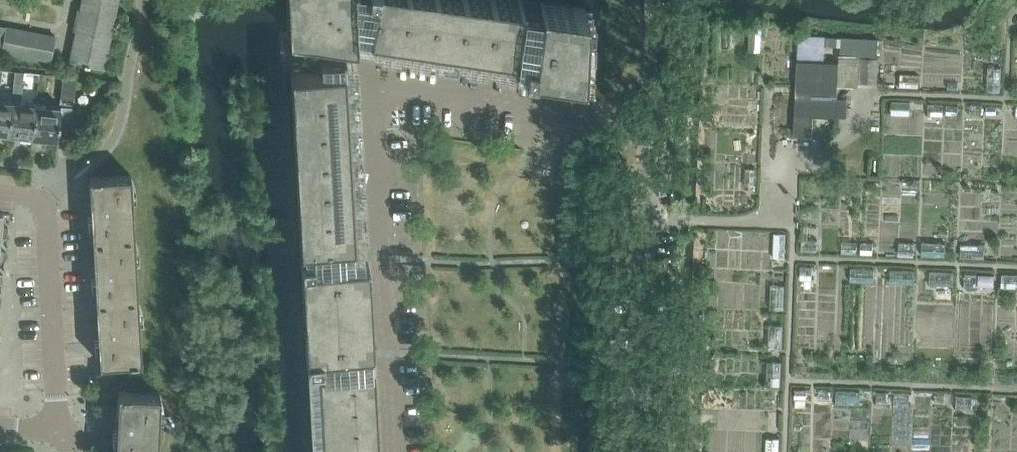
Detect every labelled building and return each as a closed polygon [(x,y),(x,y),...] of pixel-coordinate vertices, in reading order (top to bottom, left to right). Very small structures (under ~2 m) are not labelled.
[(76,30),(77,30),(71,62),(84,65),(84,66),(89,67),(89,66),(105,69),(105,67),(103,67),(117,0),(83,0),(80,17),(78,16),(76,30)] [(585,8),(527,0),(286,0),(288,34),(356,44),(354,20),(370,22),(368,32),(514,52),(514,51),(524,52),(522,67),(582,75),(585,8)] [(51,36),(4,27),(1,40),(49,49),(51,36)] [(841,36),(840,53),(877,56),(878,39),(841,36)] [(878,58),(859,57),(858,81),(877,82),(878,58)] [(837,99),(839,66),(798,64),(794,134),(811,135),(812,116),(836,117),(837,99)] [(290,72),(312,451),(379,451),(368,263),(353,263),(352,245),(354,245),(344,69),(290,72)] [(14,83),(25,85),(27,72),(15,70),(14,83)] [(63,76),(60,102),(73,104),(76,78),(63,76)] [(837,99),(836,117),(839,117),(840,117),(845,117),(846,104),(846,100),(840,100),(837,99)] [(8,134),(12,101),(0,100),(0,133),(8,134)] [(12,101),(8,134),(32,136),(36,104),(12,101)] [(36,104),(32,136),(57,139),(61,106),(36,104)] [(89,177),(91,214),(93,240),(134,237),(131,175),(89,177)] [(93,240),(96,301),(137,299),(134,237),(93,240)] [(137,299),(96,301),(99,363),(141,361),(137,299)] [(159,392),(129,391),(129,390),(122,390),(118,390),(115,451),(157,451),(159,392)]
